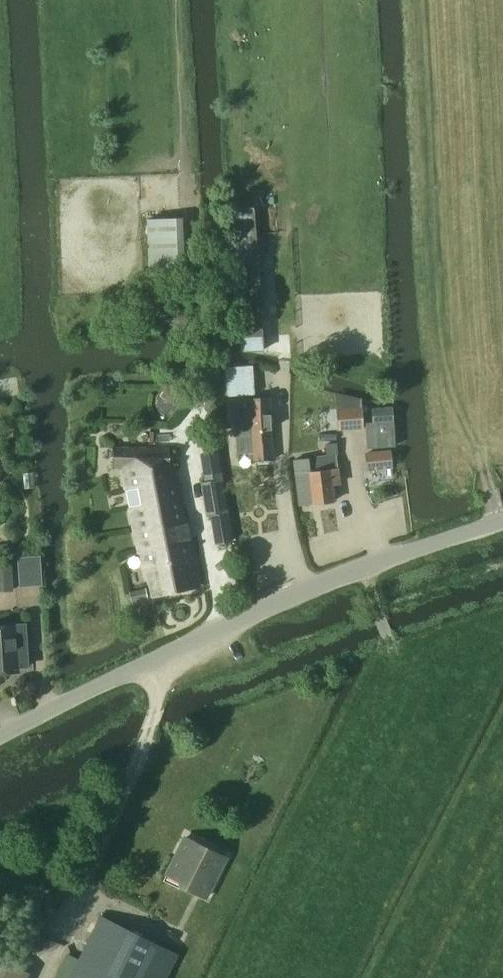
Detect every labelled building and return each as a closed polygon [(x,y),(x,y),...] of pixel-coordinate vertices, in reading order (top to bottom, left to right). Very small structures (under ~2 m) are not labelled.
[(240,352),(262,350),(253,207),(231,209),(240,352)] [(183,218),(147,219),(149,278),(185,277),(183,218)] [(254,395),(252,367),(225,369),(226,397),(254,395)] [(362,427),(360,406),(360,398),(335,393),(335,408),(337,429),(362,427)] [(272,458),(268,399),(268,397),(233,399),(237,452),(252,451),(252,459),(272,458)] [(372,409),(374,447),(394,446),(392,408),(372,409)] [(337,443),(325,444),(326,455),(335,454),(338,454),(337,443)] [(134,530),(182,519),(168,448),(113,448),(113,467),(122,470),(134,530)] [(216,451),(200,454),(205,482),(221,479),(216,451)] [(367,470),(392,467),(390,451),(366,453),(367,470)] [(331,483),(339,482),(335,454),(326,455),(293,460),(299,505),(334,500),(331,483)] [(205,482),(201,483),(206,514),(210,513),(226,511),(221,479),(205,482)] [(226,511),(210,513),(213,533),(229,531),(226,511)] [(196,587),(182,519),(134,530),(142,568),(146,568),(152,596),(196,587)] [(11,588),(9,562),(0,563),(0,589),(11,588)] [(132,601),(146,598),(144,588),(130,591),(132,601)] [(17,671),(17,669),(29,669),(26,625),(0,627),(0,672),(17,671)] [(185,837),(183,837),(168,869),(169,869),(170,867),(183,874),(179,884),(205,897),(224,857),(198,844),(197,846),(184,839),(185,837)] [(100,916),(70,977),(164,977),(176,954),(100,916)]
